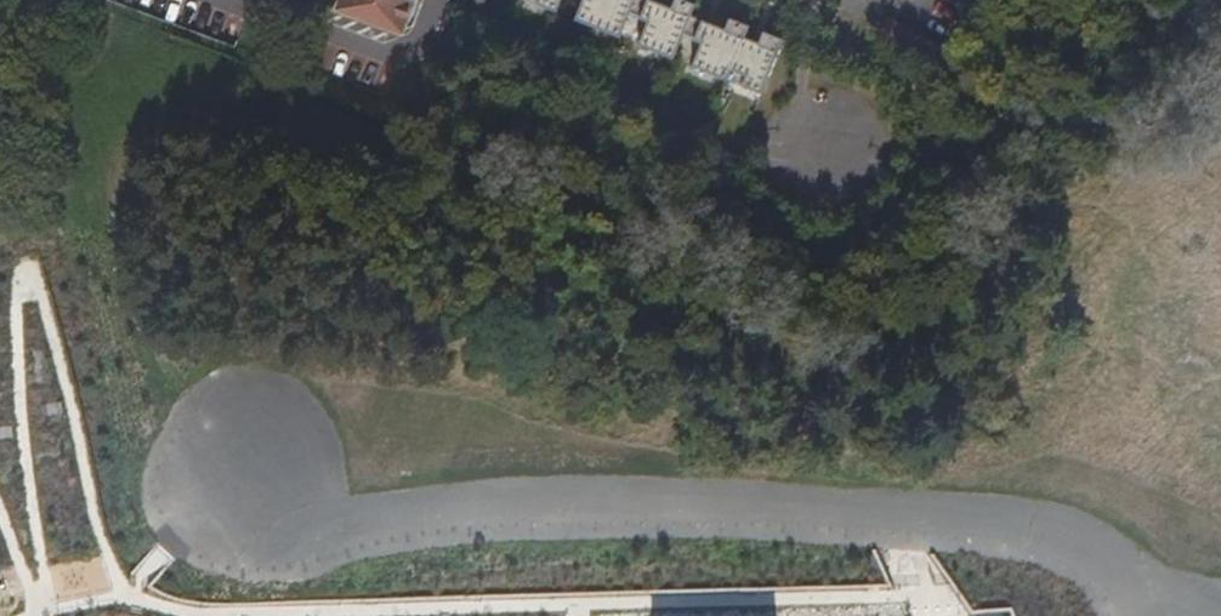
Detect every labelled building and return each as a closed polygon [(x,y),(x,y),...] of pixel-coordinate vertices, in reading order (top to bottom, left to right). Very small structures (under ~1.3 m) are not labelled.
[(346,18),(410,43),(426,0),(353,0),(346,18)] [(578,19),(621,37),(636,0),(586,0),(578,19)] [(650,0),(643,19),(650,22),(641,45),(675,59),(696,6),(681,0),(678,0),(674,9),(650,0)] [(703,21),(695,40),(702,44),(693,67),(730,82),(734,73),(746,77),(743,87),(763,95),(785,40),(765,32),(760,43),(748,37),(751,27),(731,19),(726,29),(703,21)]
